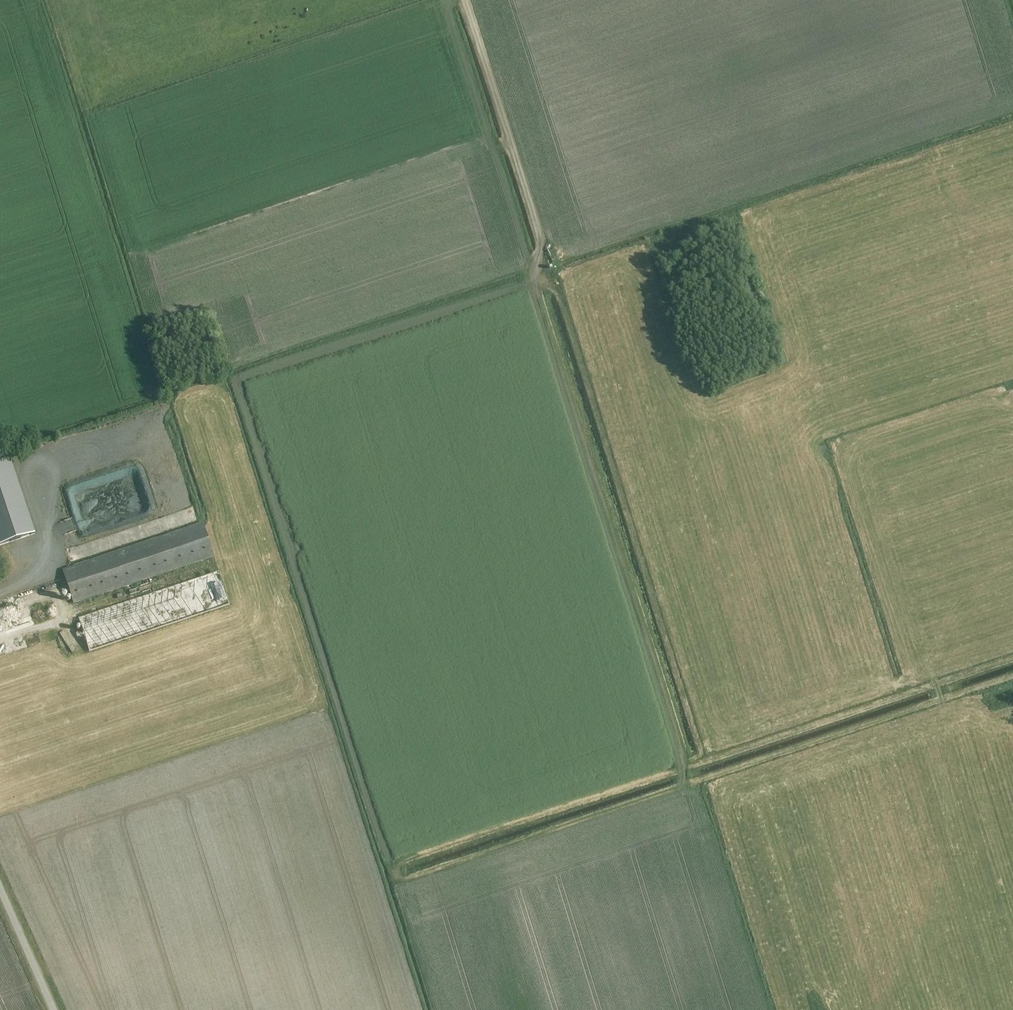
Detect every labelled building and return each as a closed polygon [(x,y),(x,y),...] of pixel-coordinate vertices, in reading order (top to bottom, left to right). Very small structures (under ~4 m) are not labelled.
[(0,464),(0,549),(35,538),(11,461),(0,464)] [(47,473),(48,483),(57,482),(56,472),(47,473)] [(214,557),(202,523),(62,570),(73,604),(214,557)] [(230,605),(218,571),(78,618),(89,652),(230,605)]
